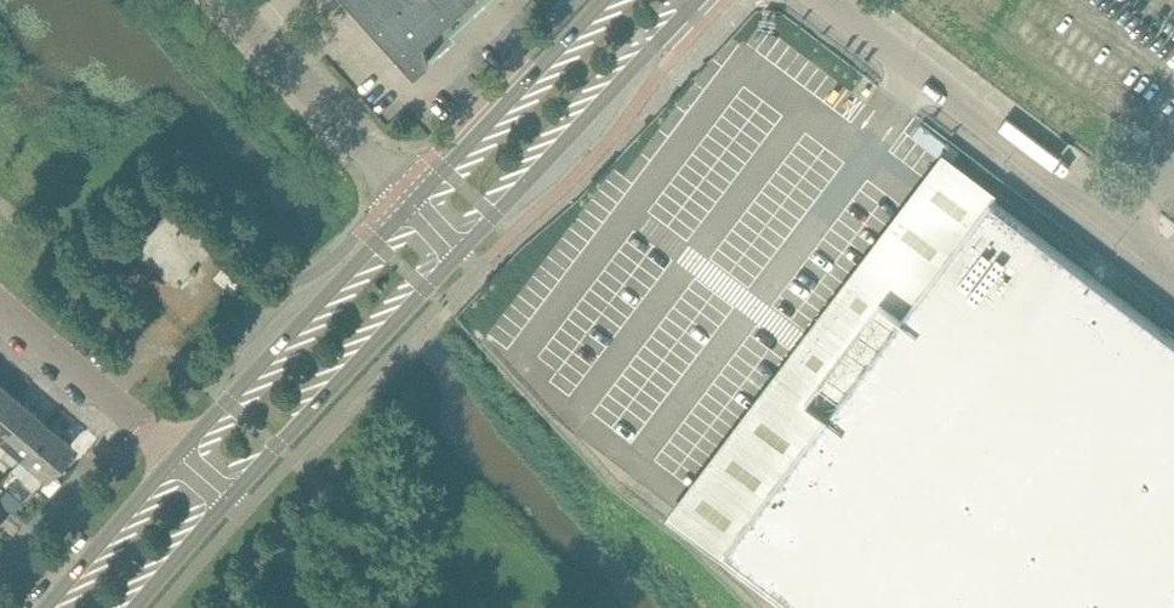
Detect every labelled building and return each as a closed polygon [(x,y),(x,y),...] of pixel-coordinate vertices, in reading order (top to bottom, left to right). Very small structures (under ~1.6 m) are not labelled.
[(414,74),(429,61),(427,60),(421,32),(431,23),(437,29),(469,0),(347,0),(414,74)] [(724,546),(754,569),(805,607),(1167,607),(1173,599),(1173,338),(992,200),(991,199),(989,197),(901,313),(879,296),(829,362),(805,394),(827,411),(724,546)] [(134,244),(136,246),(177,284),(194,267),(196,268),(200,264),(198,262),(216,243),(172,203),(134,244)] [(4,386),(0,391),(0,436),(26,405),(4,386)] [(8,446),(20,457),(48,424),(26,405),(0,436),(0,456),(8,446)] [(21,457),(11,469),(23,479),(21,480),(32,489),(71,443),(48,424),(20,457),(21,457)] [(8,474),(2,480),(6,484),(12,478),(8,474)] [(13,512),(21,502),(6,489),(0,497),(0,501),(13,512)]
